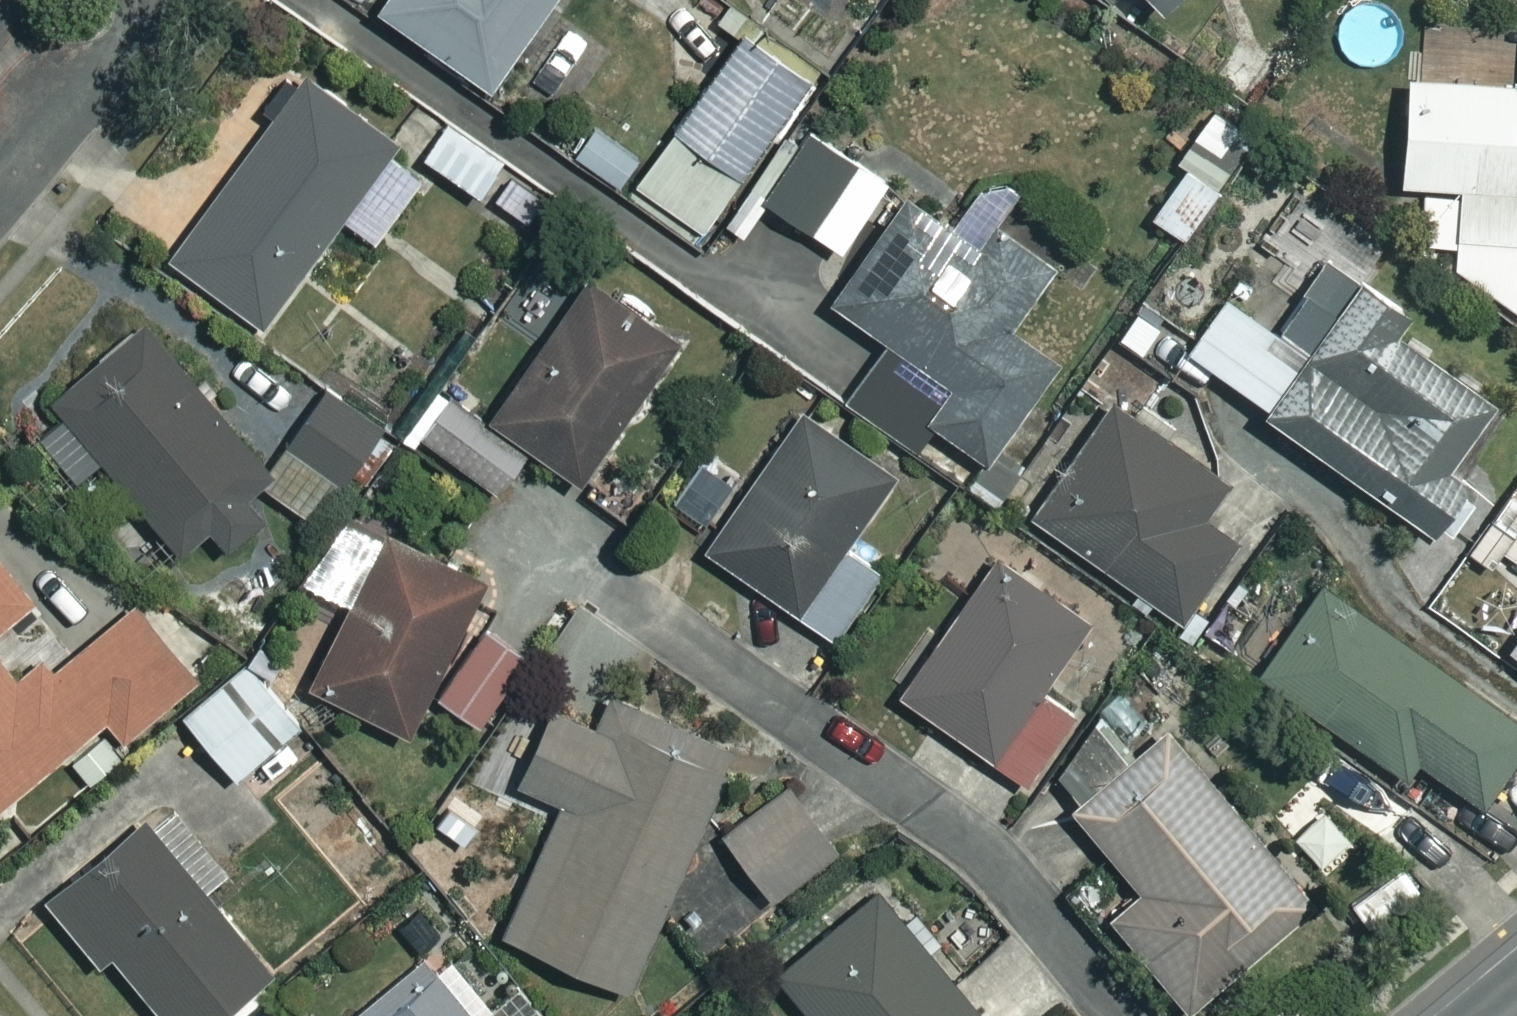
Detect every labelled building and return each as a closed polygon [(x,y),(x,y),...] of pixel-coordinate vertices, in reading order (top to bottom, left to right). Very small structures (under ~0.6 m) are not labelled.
[(366,6),(478,86),(539,0),(370,0),(366,6)] [(788,88),(725,49),(636,192),(698,231),(788,88)] [(1393,75),(1386,180),(1448,184),(1445,234),(1516,239),(1516,82),(1393,75)] [(419,168),(292,78),(164,260),(258,326),(334,217),(368,241),(419,168)] [(627,150),(570,118),(552,149),(609,181),(627,150)] [(497,158),(442,119),(416,155),(471,194),(497,158)] [(873,183),(801,133),(757,197),(829,247),(873,183)] [(1213,183),(1178,159),(1141,213),(1176,237),(1213,183)] [(543,197),(500,168),(480,198),(522,226),(543,197)] [(963,238),(897,188),(817,293),(897,354),(855,410),(952,484),(1042,365),(1000,334),(1049,268),(980,216),(963,238)] [(1319,255),(1261,332),(1217,299),(1176,352),(1413,531),(1455,475),(1430,456),(1475,397),(1378,323),(1389,308),(1319,255)] [(663,339),(565,277),(475,418),(438,395),(410,439),(491,490),(519,446),(573,480),(663,339)] [(264,468),(136,317),(17,418),(67,477),(90,457),(168,549),(198,525),(216,546),(249,518),(231,496),(264,468)] [(366,431),(314,393),(279,440),(331,478),(366,431)] [(1219,482),(1103,402),(1025,515),(1176,620),(1229,545),(1192,520),(1219,482)] [(879,474),(789,415),(700,551),(838,642),(878,582),(830,550),(879,474)] [(476,580),(380,529),(300,680),(396,731),(476,580)] [(894,700),(988,760),(1079,619),(984,559),(894,700)] [(1316,581),(1252,667),(1392,771),(1403,756),(1470,806),(1516,742),(1516,731),(1316,581)] [(0,593),(0,617),(12,607),(0,593)] [(96,717),(113,738),(188,676),(128,603),(18,694),(0,672),(0,796),(96,717)] [(1497,642),(1516,658),(1516,616),(1497,642)] [(516,649),(465,623),(425,700),(476,726),(516,649)] [(293,720),(239,658),(173,715),(228,778),(293,720)] [(1065,714),(1034,694),(990,762),(1022,782),(1065,714)] [(489,752),(516,763),(508,783),(554,801),(501,936),(624,985),(718,746),(597,699),(586,726),(538,707),(532,722),(505,711),(489,752)] [(1128,746),(1102,718),(1041,774),(1068,802),(1059,811),(1130,887),(1099,916),(1184,1006),(1307,891),(1151,724),(1128,746)] [(826,848),(771,784),(712,835),(766,899),(826,848)] [(138,821),(40,902),(89,963),(101,953),(153,1015),(204,1015),(260,970),(138,821)] [(863,885),(764,968),(804,1015),(972,1015),(863,885)] [(437,947),(350,1015),(469,1015),(483,1005),(437,947)]
